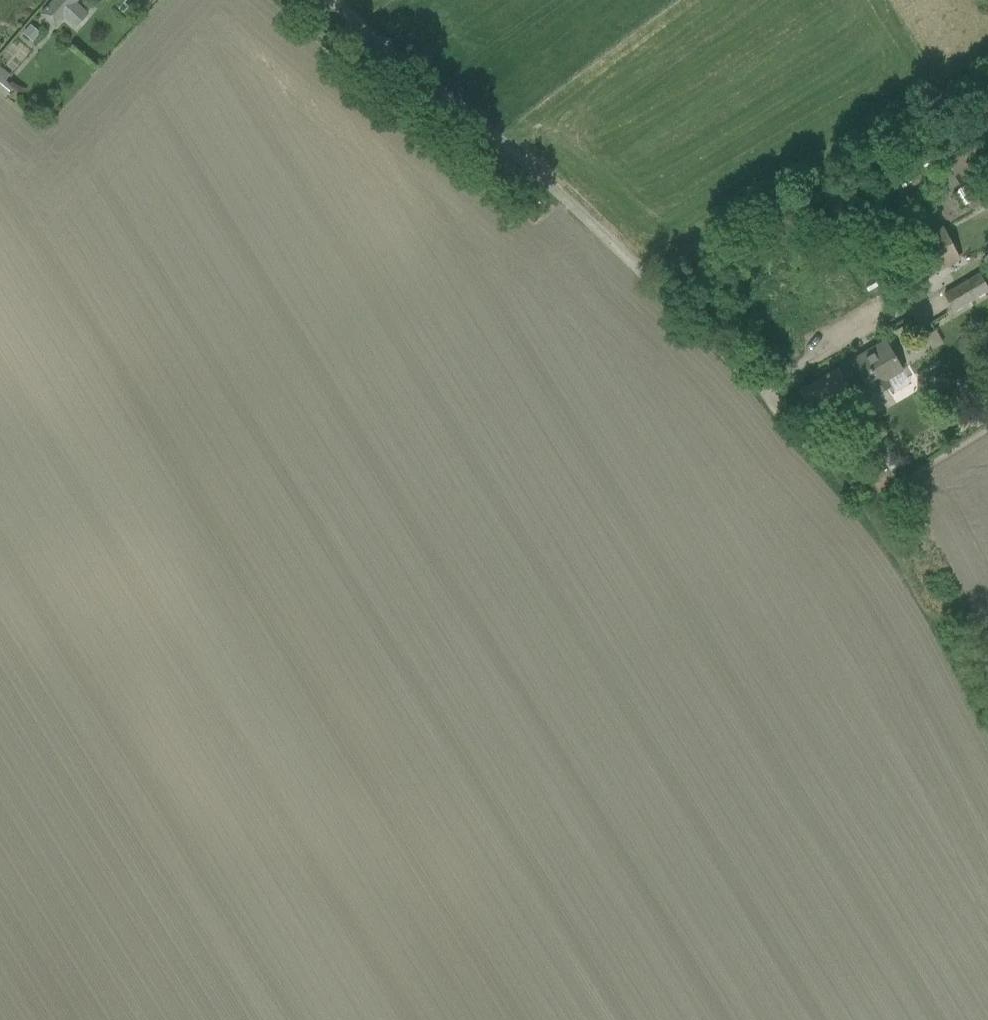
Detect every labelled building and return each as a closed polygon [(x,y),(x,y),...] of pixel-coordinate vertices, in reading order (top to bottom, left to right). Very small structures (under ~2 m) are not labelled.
[(55,26),(78,0),(51,0),(39,13),(55,26)] [(29,26),(23,33),(32,40),(38,33),(29,26)] [(905,146),(858,173),(869,192),(916,165),(905,146)] [(905,246),(923,279),(959,260),(941,227),(905,246)] [(942,293),(953,311),(987,290),(978,272),(942,293)] [(885,340),(839,368),(855,396),(867,389),(868,390),(875,386),(879,393),(890,387),(886,380),(903,370),(885,340)] [(855,396),(839,368),(799,391),(818,424),(849,406),(878,457),(886,453),(854,397),(855,396)]
